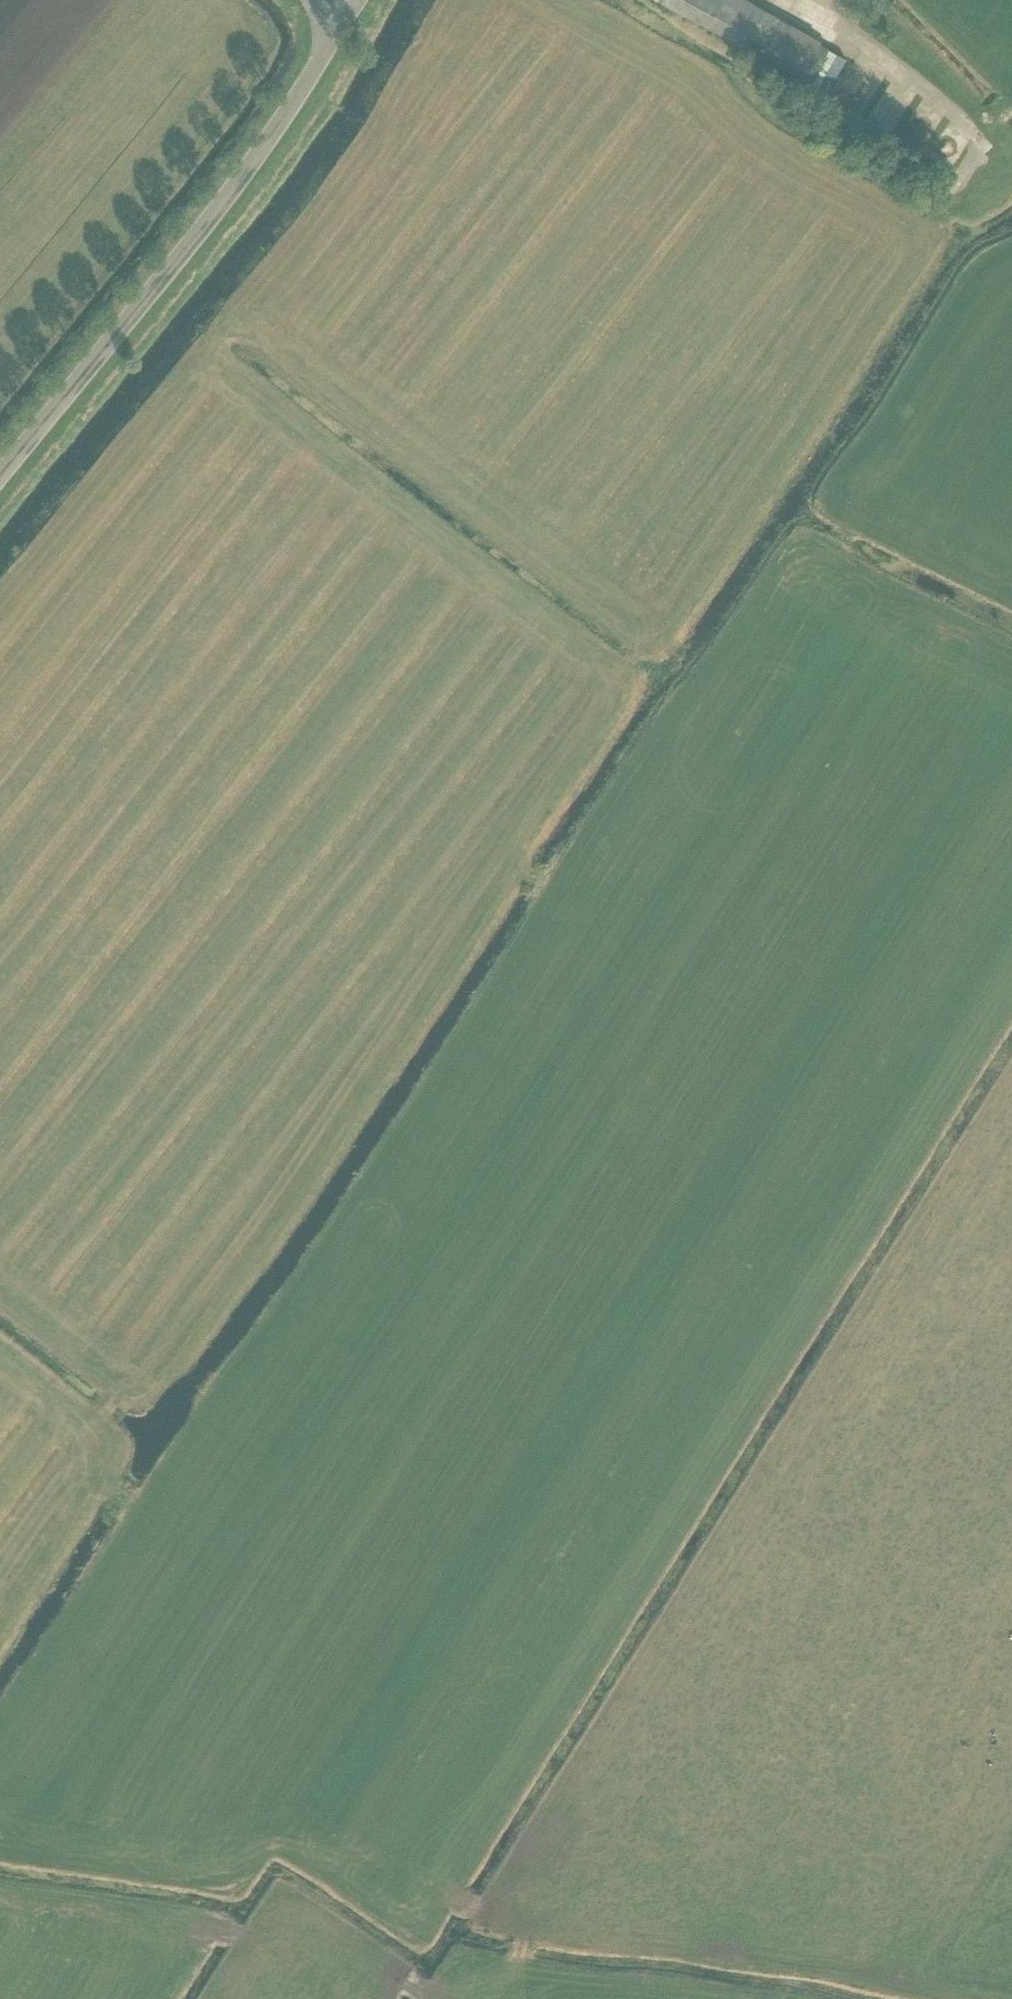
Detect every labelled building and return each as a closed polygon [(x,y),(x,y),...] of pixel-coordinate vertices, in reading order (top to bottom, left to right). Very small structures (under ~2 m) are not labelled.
[(746,0),(654,0),(802,81),(800,85),(809,90),(831,50),(820,44),(745,3),(746,0)]
